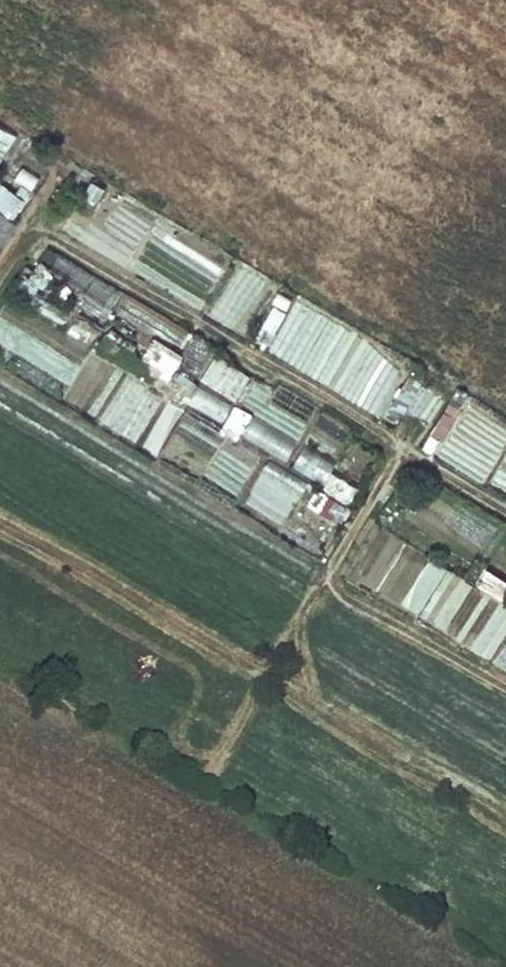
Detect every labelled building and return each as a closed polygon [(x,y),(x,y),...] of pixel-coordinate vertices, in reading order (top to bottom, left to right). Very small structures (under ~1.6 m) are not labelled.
[(16,135),(0,125),(0,160),(16,135)] [(20,166),(13,180),(31,189),(38,176),(20,166)] [(91,211),(104,189),(88,179),(75,202),(91,211)] [(27,200),(0,183),(0,243),(27,200)] [(274,286),(245,270),(216,320),(245,336),(274,286)] [(83,299),(112,311),(121,288),(92,277),(83,299)] [(267,350),(375,413),(405,361),(297,299),(267,350)] [(176,367),(198,375),(210,341),(188,333),(176,367)] [(143,366),(158,379),(176,359),(161,346),(143,366)] [(235,399),(250,372),(212,352),(198,379),(235,399)] [(221,422),(232,405),(155,357),(149,366),(164,374),(158,383),(221,422)] [(124,434),(149,388),(107,365),(81,412),(124,434)] [(252,379),(243,394),(264,406),(273,390),(252,379)] [(221,431),(237,439),(249,411),(233,404),(221,431)] [(444,441),(456,417),(442,409),(430,434),(444,441)] [(241,436),(285,458),(295,439),(250,417),(241,436)] [(342,491),(346,479),(330,472),(334,461),(300,446),(290,469),(342,491)] [(305,502),(337,526),(349,510),(317,487),(305,502)] [(356,548),(348,565),(364,573),(373,557),(356,548)] [(505,596),(505,577),(480,568),(473,586),(505,599),(505,596)] [(422,619),(489,661),(505,634),(505,606),(451,572),(422,619)]
